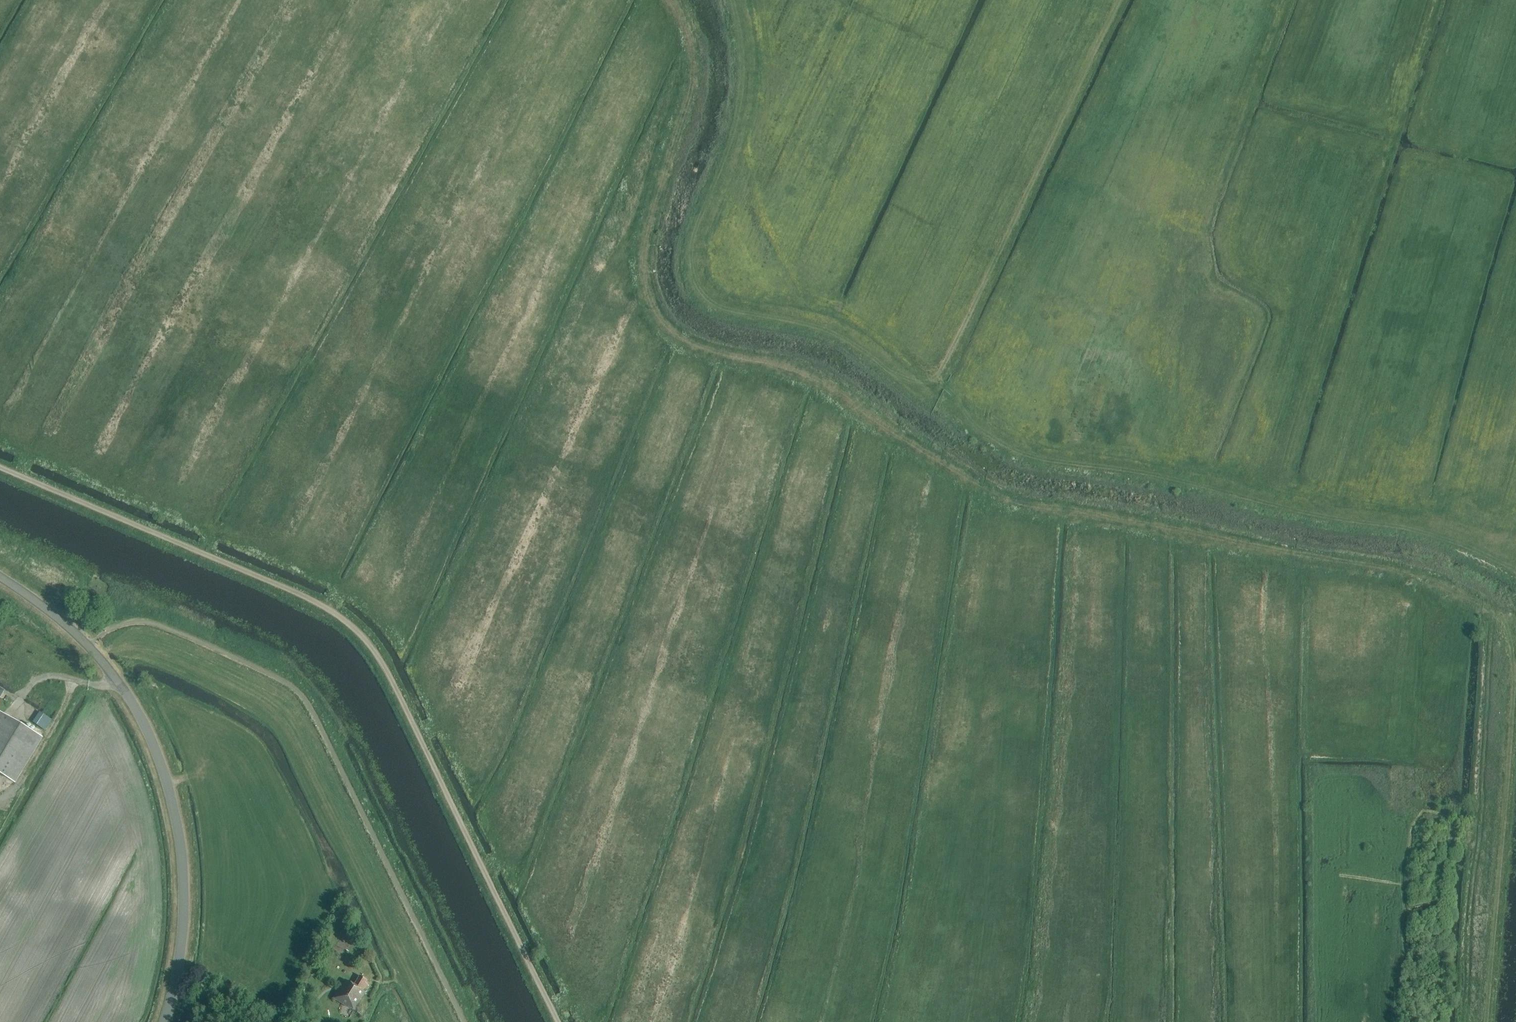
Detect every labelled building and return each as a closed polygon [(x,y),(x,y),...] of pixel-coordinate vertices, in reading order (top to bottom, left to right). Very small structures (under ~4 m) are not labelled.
[(59,697),(62,691),(53,686),(49,692),(59,697)] [(0,689),(0,701),(1,699),(6,702),(8,697),(2,693),(4,691),(0,689)] [(53,716),(58,708),(41,699),(36,707),(53,716)] [(15,783),(43,737),(0,711),(0,774),(15,783)] [(45,730),(52,720),(40,711),(33,722),(45,730)] [(364,991),(368,984),(366,983),(367,981),(360,976),(355,986),(345,980),(334,998),(348,1007),(349,1007),(354,1010),(366,992),(364,991)] [(294,1007),(305,1015),(315,1001),(304,993),(294,1007)]
